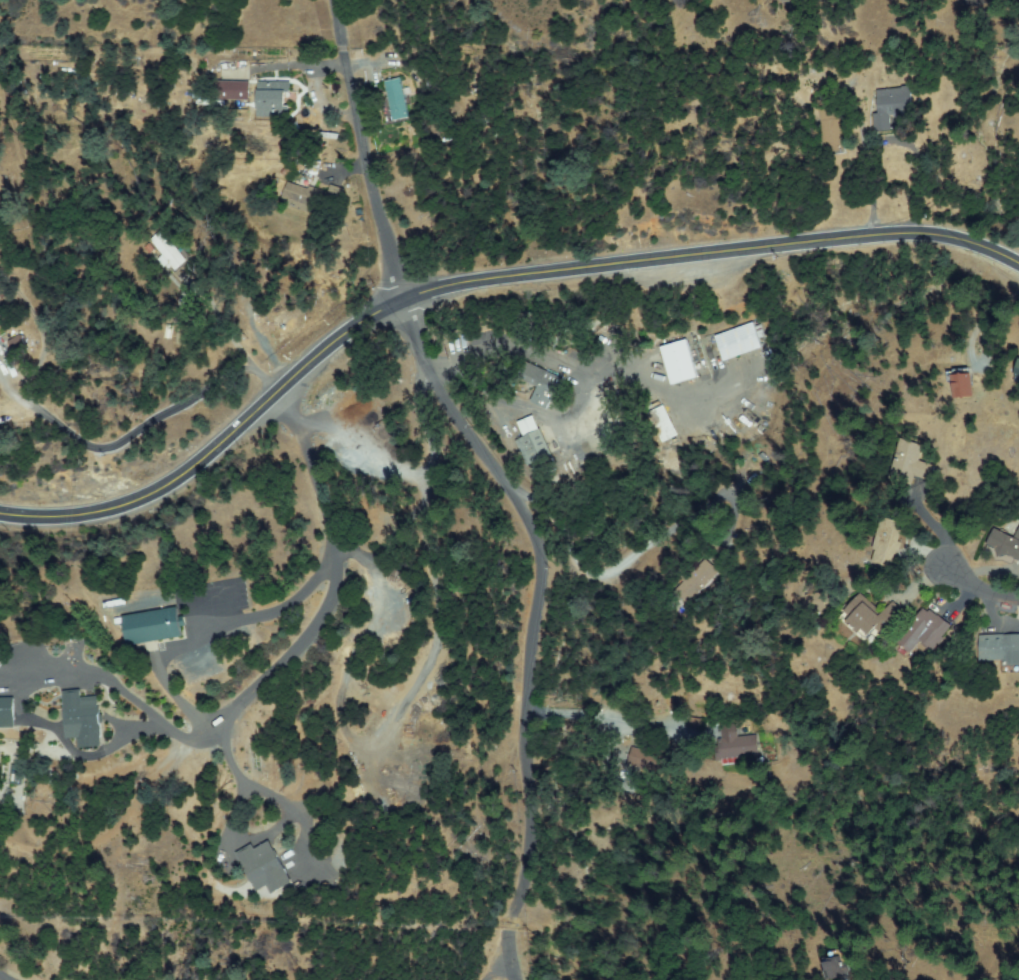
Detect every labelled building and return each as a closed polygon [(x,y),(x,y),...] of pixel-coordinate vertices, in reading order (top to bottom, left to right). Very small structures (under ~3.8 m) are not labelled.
[(219,64),(223,69),(213,77),(208,71),(219,64)] [(377,81),(384,121),(401,118),(394,77),(377,81)] [(409,118),(395,120),(387,81),(401,78),(409,118)] [(221,98),(221,82),(249,82),(249,98),(221,98)] [(259,83),(290,82),(290,92),(284,92),(284,107),(289,107),(289,115),(276,115),(276,124),(269,124),(269,116),(260,116),(259,83)] [(890,129),(878,129),(879,89),(913,89),(912,113),(891,113),(890,129)] [(827,138),(818,100),(833,96),(846,151),(826,156),(822,139),(827,138)] [(188,177),(196,175),(198,184),(191,186),(188,177)] [(290,183),(325,194),(319,213),(284,203),(290,183)] [(345,189),(342,205),(330,203),(332,187),(345,189)] [(169,238),(188,259),(175,271),(149,240),(165,226),(173,235),(169,238)] [(226,262),(234,259),(237,269),(229,271),(226,262)] [(761,346),(725,360),(716,336),(752,323),(761,346)] [(11,340),(20,335),(31,356),(22,360),(11,340)] [(25,361),(16,337),(0,343),(0,370),(25,361)] [(685,340),(697,377),(675,383),(663,347),(685,340)] [(1008,358),(1002,378),(1018,383),(1018,361),(1008,358)] [(535,400),(541,388),(519,376),(526,362),(562,381),(549,407),(535,400)] [(965,369),(970,394),(958,396),(953,372),(965,369)] [(669,436),(656,405),(639,413),(653,443),(669,436)] [(665,441),(650,413),(663,407),(677,434),(665,441)] [(527,436),(521,423),(533,417),(539,430),(527,436)] [(517,440),(539,430),(551,455),(529,466),(517,440)] [(933,465),(928,479),(915,474),(912,483),(891,476),(904,438),(925,446),(920,460),(933,465)] [(892,565),(876,562),(879,549),(874,549),(880,518),(900,522),(892,565)] [(997,531),(1018,540),(1018,558),(1007,553),(1006,556),(997,552),(998,549),(991,546),(997,531)] [(721,561),(706,556),(710,546),(725,551),(721,561)] [(861,564),(874,562),(871,546),(858,548),(861,564)] [(652,592),(667,607),(700,574),(685,559),(652,592)] [(675,589),(703,559),(716,572),(688,602),(675,589)] [(820,594),(827,611),(813,617),(806,600),(820,594)] [(894,626),(888,621),(871,642),(841,618),(860,594),(884,613),(892,602),(905,612),(894,626)] [(127,616),(180,608),(185,635),(131,643),(127,616)] [(924,609),(929,613),(931,611),(951,627),(949,630),(950,630),(935,650),(923,641),(914,652),(899,641),(924,609)] [(983,636),(1018,635),(1018,671),(1007,672),(1006,659),(983,659),(983,636)] [(104,743),(81,746),(80,735),(70,737),(65,692),(81,690),(82,699),(98,697),(104,743)] [(15,727),(0,727),(0,698),(15,698),(15,727)] [(715,733),(729,730),(731,739),(755,734),(759,750),(713,761),(710,747),(718,745),(715,733)] [(625,765),(628,746),(654,750),(651,769),(625,765)] [(12,765),(23,765),(23,781),(12,781),(12,765)] [(270,841),(293,882),(273,893),(268,884),(260,888),(239,852),(252,845),(255,850),(270,841)] [(837,977),(831,956),(807,962),(811,979),(825,979),(837,977)] [(847,958),(847,965),(851,965),(852,972),(848,972),(848,977),(829,978),(828,959),(847,958)]
